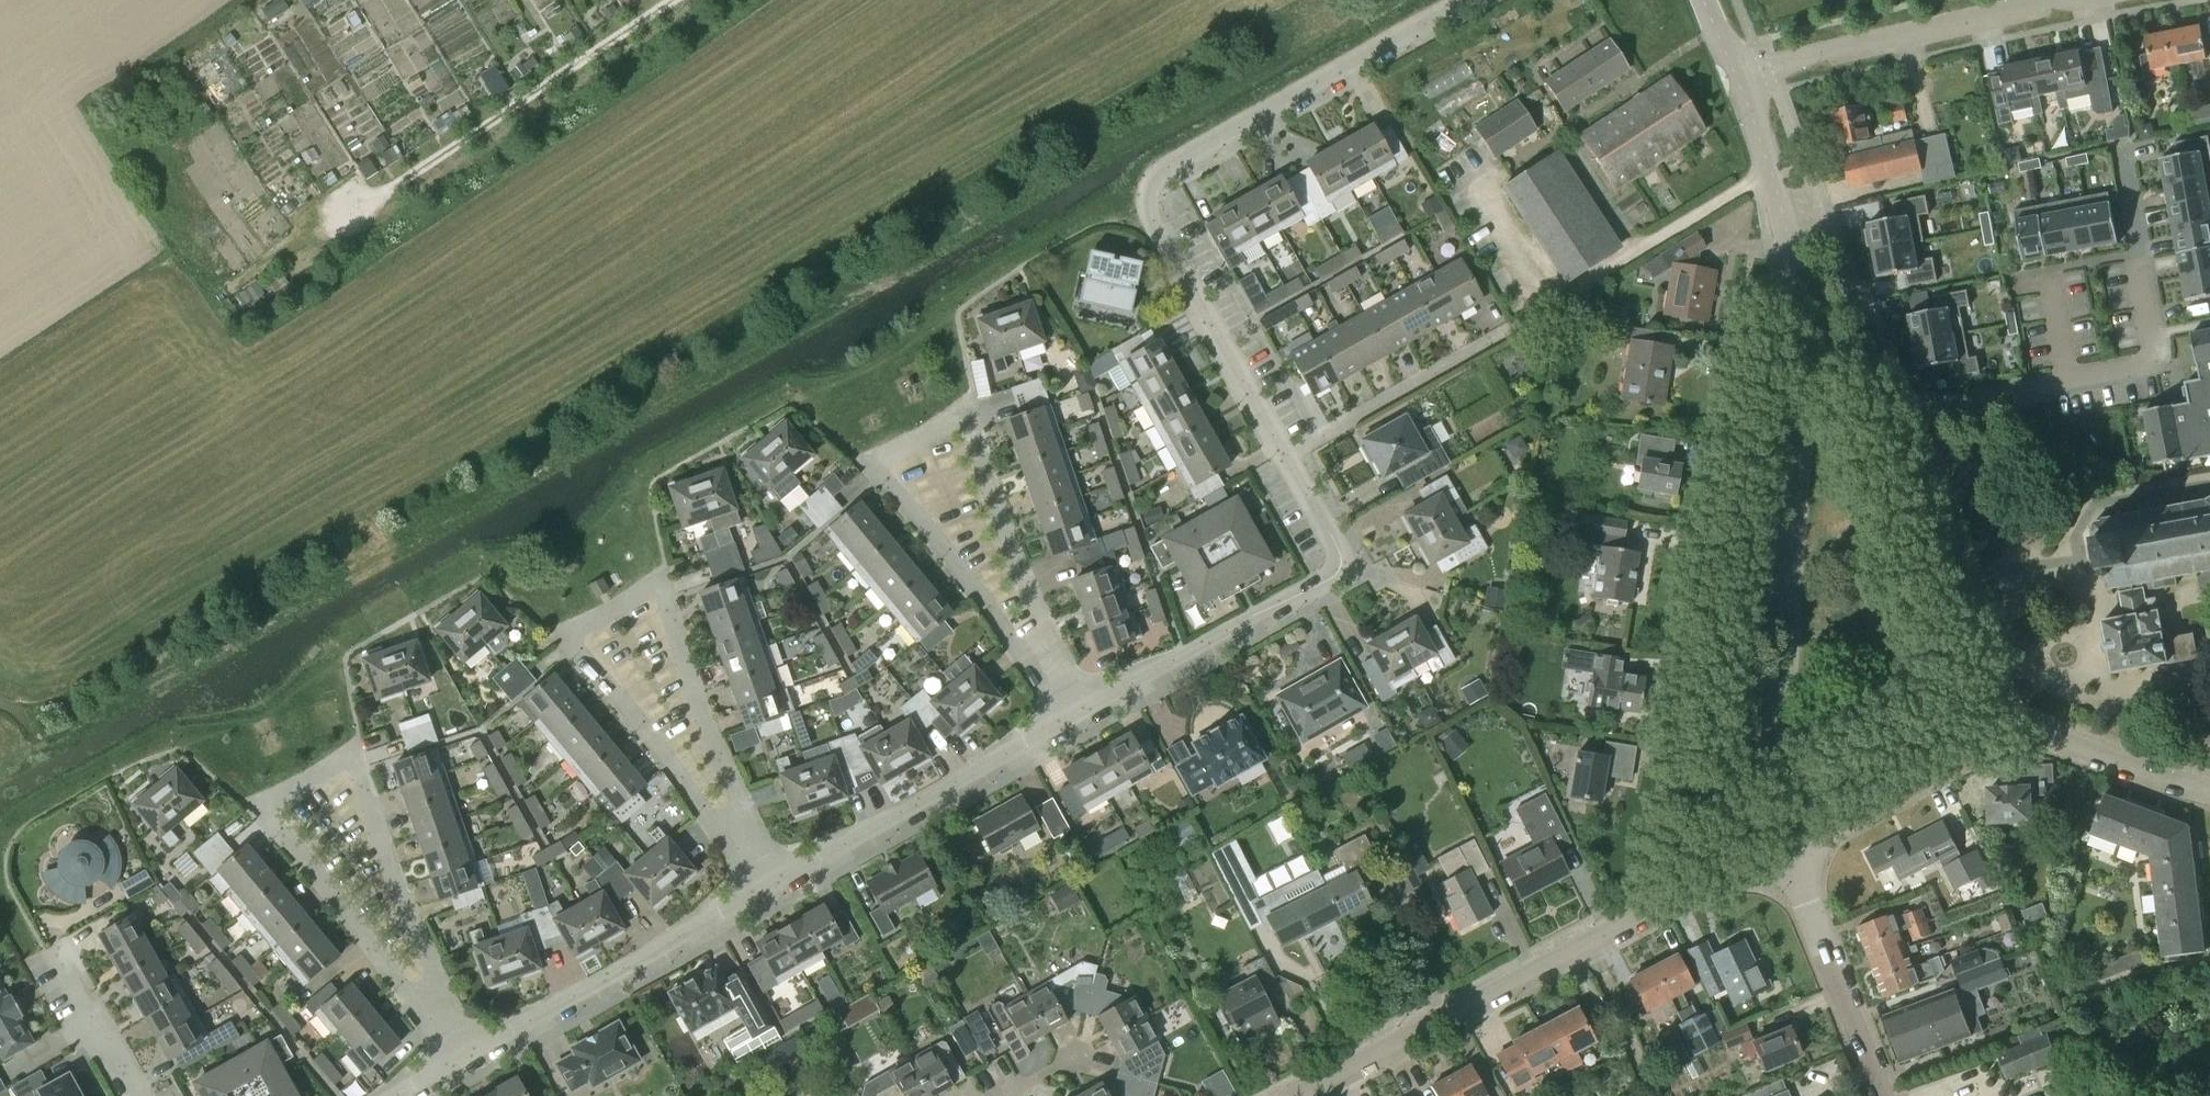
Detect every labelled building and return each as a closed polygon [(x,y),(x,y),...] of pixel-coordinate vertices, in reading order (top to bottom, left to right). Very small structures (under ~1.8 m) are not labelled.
[(263,11),(270,22),(289,10),(282,0),(279,0),(263,11)] [(619,0),(626,12),(638,4),(635,0),(619,0)] [(612,4),(603,10),(610,22),(620,16),(612,4)] [(2180,65),(2191,63),(2193,75),(2194,77),(2196,79),(2197,80),(2199,81),(2201,81),(2203,80),(2205,79),(2206,77),(2207,75),(2207,72),(2204,61),(2206,60),(2206,59),(2209,59),(2209,41),(2203,42),(2200,27),(2166,34),(2169,50),(2177,49),(2180,65)] [(2152,69),(2153,71),(2180,65),(2177,49),(2169,50),(2166,34),(2146,38),(2149,55),(2141,56),(2144,71),(2152,69)] [(373,97),(399,83),(391,69),(393,68),(377,38),(350,53),(353,60),(352,61),(373,97)] [(1609,40),(1545,83),(1564,111),(1628,69),(1609,40)] [(2103,115),(2114,112),(2101,52),(2081,55),(2080,52),(2053,57),(2061,92),(2056,93),(2062,110),(2070,108),(2068,99),(2092,94),(2095,113),(2103,115)] [(2041,96),(2056,93),(2061,92),(2053,57),(2027,62),(2035,97),(2030,99),(2033,108),(2035,116),(2044,113),(2041,96)] [(2035,97),(2027,62),(2001,68),(2002,72),(1988,75),(1998,125),(2012,122),(2011,113),(2033,108),(2030,99),(2035,97)] [(521,63),(512,69),(519,78),(527,71),(521,64),(521,63)] [(494,64),(479,74),(494,97),(509,88),(494,64)] [(1704,131),(1670,78),(1669,76),(1578,137),(1613,191),(1704,131)] [(1539,90),(1525,99),(1530,106),(1544,97),(1539,90)] [(1907,119),(1900,92),(1878,98),(1885,124),(1907,119)] [(1476,128),(1495,157),(1535,131),(1516,102),(1476,128)] [(2188,107),(2189,114),(2191,123),(2191,124),(2192,127),(2205,124),(2209,123),(2209,102),(2188,107)] [(1862,106),(1832,113),(1840,148),(1853,145),(1870,140),(1866,122),(1871,121),(1869,111),(1864,113),(1862,106)] [(454,115),(435,127),(440,135),(459,124),(454,115)] [(2114,123),(2116,129),(2127,127),(2125,116),(2119,117),(2114,123)] [(2139,127),(2142,140),(2155,137),(2153,124),(2139,127)] [(1350,139),(1372,178),(1407,159),(1392,132),(1379,139),(1373,127),(1350,139)] [(1912,130),(1853,145),(1856,156),(1844,159),(1851,189),(1923,172),(1926,186),(1957,177),(1946,134),(1915,142),(1912,130)] [(2165,184),(2209,175),(2209,144),(2209,137),(2175,143),(2178,157),(2161,160),(2165,184)] [(1350,139),(1328,152),(1350,191),(1372,178),(1350,139)] [(394,143),(379,152),(387,165),(402,157),(394,143)] [(2019,148),(2001,152),(2004,166),(2022,162),(2019,148)] [(1621,248),(1557,151),(1502,188),(1565,284),(1621,248)] [(1306,164),(1313,177),(1300,184),(1315,210),(1320,219),(1334,211),(1330,202),(1350,191),(1328,152),(1306,164)] [(2088,154),(2077,156),(2079,166),(2090,164),(2088,154)] [(2079,166),(2077,156),(2067,159),(2069,168),(2079,166)] [(367,157),(356,165),(366,180),(377,172),(367,157)] [(2040,159),(2030,161),(2032,171),(2042,168),(2040,159)] [(2032,171),(2030,161),(2019,164),(2021,173),(2032,171)] [(332,172),(319,180),(325,189),(338,181),(332,172)] [(2165,184),(2169,207),(2209,200),(2209,175),(2165,184)] [(1280,179),(1258,191),(1280,230),(1302,218),(1306,226),(1320,219),(1315,210),(1300,184),(1287,191),(1280,179)] [(1258,242),(1280,230),(1258,191),(1236,203),(1258,242)] [(2109,193),(2085,197),(2095,248),(2119,244),(2109,193)] [(1442,210),(1435,196),(1420,204),(1428,218),(1442,210)] [(1872,246),(1873,251),(1925,241),(1920,216),(1930,214),(1926,196),(1893,202),(1896,219),(1868,224),(1869,230),(1866,231),(1869,247),(1872,246)] [(2085,197),(2062,202),(2071,252),(2095,248),(2085,197)] [(2169,207),(2174,231),(2209,224),(2209,200),(2169,207)] [(2062,202),(2038,206),(2047,257),(2071,252),(2062,202)] [(1239,253),(1258,242),(1236,203),(1214,216),(1216,220),(1204,226),(1229,270),(1244,261),(1239,253)] [(2047,257),(2038,206),(2014,211),(2024,261),(2047,257)] [(1442,230),(1452,225),(1444,210),(1434,216),(1442,230)] [(1980,214),(1983,230),(1993,228),(1990,212),(1980,214)] [(1388,241),(1402,233),(1397,223),(1382,231),(1388,241)] [(2174,231),(2178,254),(2209,248),(2209,224),(2174,231)] [(1993,228),(1983,230),(1986,246),(1996,244),(1993,228)] [(1666,268),(1673,269),(1664,313),(1704,321),(1714,273),(1696,269),(1699,252),(1706,248),(1696,233),(1659,256),(1666,268)] [(1394,258),(1394,259),(1408,250),(1403,240),(1388,249),(1394,258)] [(1925,241),(1873,251),(1878,278),(1906,272),(1909,286),(1938,281),(1934,258),(1918,261),(1914,244),(1925,242),(1925,241)] [(1345,265),(1360,256),(1355,246),(1340,255),(1345,265)] [(1388,249),(1388,248),(1374,256),(1380,266),(1394,258),(1388,249)] [(2178,254),(2182,278),(2209,272),(2209,248),(2178,254)] [(1112,311),(1112,307),(1129,311),(1132,300),(1133,300),(1135,291),(1132,290),(1133,286),(1136,286),(1138,278),(1137,278),(1139,266),(1090,255),(1087,266),(1086,266),(1084,275),(1087,275),(1086,280),(1083,279),(1081,288),(1082,288),(1080,300),(1096,304),(1095,307),(1112,311)] [(1313,270),(1319,279),(1345,265),(1340,255),(1313,270)] [(1435,276),(1456,313),(1481,299),(1460,262),(1435,276)] [(1354,267),(1340,275),(1346,285),(1360,277),(1354,267)] [(2182,278),(2187,301),(2209,297),(2209,272),(2182,278)] [(283,273),(267,283),(273,293),(290,283),(283,273)] [(1346,285),(1340,275),(1326,283),(1331,293),(1332,293),(1346,285)] [(1435,276),(1411,289),(1432,326),(1456,313),(1435,276)] [(1297,278),(1283,287),(1288,296),(1303,288),(1297,278)] [(259,282),(238,296),(246,308),(267,295),(259,282)] [(1274,305),(1288,296),(1283,287),(1268,295),(1274,305)] [(1411,289),(1387,303),(1408,340),(1432,326),(1411,289)] [(1908,316),(1914,343),(1965,333),(1960,308),(1970,306),(1967,290),(1934,297),(1936,310),(1908,316)] [(1292,302),(1297,312),(1312,304),(1306,294),(1292,302)] [(1924,295),(1912,297),(1914,307),(1925,305),(1924,295)] [(1012,310),(1003,313),(1016,350),(1042,341),(1027,299),(1010,305),(1012,310)] [(1283,320),(1297,312),(1292,302),(1278,310),(1283,320)] [(1387,303),(1363,317),(1384,353),(1408,340),(1387,303)] [(976,316),(981,331),(995,373),(1006,370),(1001,355),(1016,350),(1003,313),(995,316),(993,311),(976,316)] [(2007,325),(2017,323),(2015,312),(2005,314),(2007,325)] [(1339,330),(1360,367),(1384,353),(1363,317),(1339,330)] [(1339,330),(1334,321),(1326,326),(1331,335),(1315,344),(1335,380),(1360,367),(1339,330)] [(2009,336),(2019,334),(2017,323),(2007,325),(2009,336)] [(1618,340),(1631,342),(1621,397),(1661,403),(1670,348),(1658,346),(1660,331),(1619,326),(1618,340)] [(2192,334),(2198,364),(2202,380),(2187,383),(2190,403),(2175,406),(2175,405),(2144,411),(2154,465),(2183,459),(2183,462),(2209,457),(2209,331),(2192,334)] [(1965,333),(1914,343),(1914,348),(1911,348),(1914,364),(1917,364),(1919,370),(1949,364),(1951,378),(1980,372),(1977,357),(1970,358),(1965,333)] [(1130,385),(1169,363),(1157,342),(1145,348),(1138,336),(1111,351),(1130,385)] [(1311,394),(1335,380),(1315,344),(1290,357),(1311,394)] [(1169,363),(1130,385),(1141,405),(1180,384),(1169,363)] [(1081,395),(1087,393),(1095,390),(1087,366),(1073,370),(1081,395)] [(1015,402),(1044,393),(1039,379),(1010,389),(1015,402)] [(1180,384),(1141,405),(1153,426),(1192,404),(1180,384)] [(1049,406),(1044,393),(1015,402),(1020,416),(1049,406)] [(1087,393),(1081,395),(1076,397),(1081,413),(1092,409),(1087,393)] [(1192,404),(1153,426),(1165,447),(1204,425),(1192,404)] [(1102,409),(1107,425),(1118,421),(1113,405),(1102,409)] [(1049,406),(1020,416),(1006,420),(1014,444),(1056,429),(1049,406)] [(1409,486),(1448,464),(1427,428),(1414,435),(1404,417),(1381,430),(1379,426),(1363,435),(1365,439),(1362,441),(1364,444),(1360,447),(1369,462),(1372,460),(1382,477),(1396,469),(1400,470),(1409,486)] [(771,436),(764,442),(790,472),(811,455),(782,420),(768,432),(771,436)] [(1118,421),(1107,425),(1113,440),(1123,437),(1118,421)] [(1086,427),(1091,442),(1102,438),(1097,423),(1086,427)] [(1204,425),(1165,447),(1176,467),(1215,446),(1204,425)] [(1056,429),(1014,444),(1022,466),(1064,451),(1056,429)] [(1675,496),(1680,466),(1670,464),(1674,441),(1639,435),(1634,465),(1641,466),(1637,490),(1675,496)] [(1102,438),(1091,442),(1097,458),(1107,454),(1102,438)] [(800,484),(790,472),(764,442),(758,447),(754,443),(740,455),(752,469),(746,475),(762,494),(768,489),(780,501),(800,484)] [(1176,467),(1195,501),(1222,486),(1215,474),(1227,467),(1215,446),(1176,467)] [(1117,455),(1123,470),(1134,466),(1133,464),(1139,462),(1135,450),(1130,452),(1129,451),(1117,455)] [(1064,451),(1022,466),(1029,488),(1072,474),(1064,451)] [(1128,486),(1139,482),(1134,466),(1123,470),(1128,486)] [(733,544),(728,527),(739,524),(720,467),(702,473),(704,478),(696,480),(708,518),(719,549),(733,544)] [(1101,471),(1107,487),(1117,483),(1112,468),(1101,471)] [(1037,511),(1079,496),(1072,474),(1029,488),(1037,511)] [(1417,539),(1451,520),(1466,512),(1446,476),(1418,492),(1425,504),(1399,518),(1408,534),(1413,532),(1417,539)] [(683,527),(708,518),(696,480),(687,483),(685,478),(668,484),(683,527)] [(1117,483),(1107,487),(1112,503),(1123,499),(1117,483)] [(799,507),(808,518),(831,498),(822,487),(799,507)] [(1045,533),(1087,519),(1079,496),(1037,511),(1045,533)] [(2097,563),(2096,565),(2097,570),(2099,570),(2101,578),(2108,581),(2107,581),(2109,592),(2111,591),(2112,596),(2115,596),(2114,591),(2120,590),(2122,603),(2147,599),(2148,599),(2145,585),(2155,583),(2156,588),(2158,588),(2158,591),(2180,587),(2180,584),(2179,579),(2197,576),(2198,582),(2200,581),(2202,592),(2209,590),(2209,500),(2208,501),(2208,497),(2205,497),(2205,502),(2187,505),(2186,501),(2183,501),(2183,506),(2165,509),(2164,506),(2164,505),(2163,502),(2140,506),(2141,510),(2140,510),(2141,514),(2122,517),(2121,513),(2119,513),(2119,518),(2106,520),(2105,518),(2102,518),(2103,523),(2094,524),(2092,534),(2097,542),(2092,542),(2094,553),(2096,554),(2097,563)] [(831,498),(808,518),(817,529),(840,509),(831,498)] [(1237,582),(1270,564),(1235,500),(1149,548),(1161,569),(1175,561),(1199,604),(1237,582)] [(839,551),(873,523),(858,504),(823,532),(839,551)] [(1141,513),(1145,525),(1163,519),(1159,507),(1141,513)] [(1261,527),(1269,523),(1264,513),(1256,517),(1261,527)] [(1579,529),(1591,531),(1592,546),(1600,547),(1592,597),(1629,604),(1630,600),(1636,597),(1637,590),(1632,586),(1638,553),(1625,550),(1627,537),(1624,537),(1626,522),(1582,514),(1579,529)] [(1087,519),(1045,533),(1053,556),(1071,550),(1076,564),(1079,563),(1104,554),(1098,538),(1094,540),(1087,519)] [(1451,520),(1417,539),(1421,547),(1417,550),(1426,566),(1451,551),(1458,564),(1485,549),(1473,527),(1459,534),(1451,520)] [(854,569),(888,540),(873,523),(839,551),(854,569)] [(1127,546),(1138,543),(1132,527),(1122,531),(1127,546)] [(798,536),(791,528),(778,538),(785,546),(798,536)] [(870,589),(905,560),(888,540),(854,569),(870,589)] [(1143,558),(1138,543),(1127,546),(1132,562),(1143,558)] [(738,557),(733,544),(719,549),(704,553),(709,567),(738,557)] [(1081,605),(1124,590),(1115,566),(1111,552),(1104,554),(1079,563),(1084,576),(1073,580),(1081,605)] [(714,580),(743,570),(738,557),(709,567),(714,580)] [(802,579),(812,574),(804,559),(794,564),(802,579)] [(885,607),(920,578),(905,560),(870,589),(885,607)] [(784,589),(794,584),(785,569),(775,574),(784,589)] [(708,616),(750,601),(742,578),(700,593),(708,616)] [(920,578),(885,607),(899,624),(934,596),(920,578)] [(596,598),(608,591),(601,580),(590,586),(596,598)] [(816,581),(806,587),(814,600),(823,594),(816,581)] [(1487,587),(1483,605),(1502,609),(1506,591),(1487,587)] [(1159,605),(1153,589),(1143,593),(1148,608),(1159,605)] [(1124,591),(1124,590),(1081,605),(1089,628),(1132,614),(1132,613),(1123,616),(1115,594),(1124,591)] [(788,597),(796,611),(806,606),(798,591),(788,597)] [(459,614),(484,644),(494,656),(505,646),(506,637),(500,630),(505,626),(476,592),(462,604),(465,608),(459,614)] [(823,594),(814,600),(822,616),(832,610),(823,594)] [(918,641),(942,621),(950,614),(934,596),(899,624),(915,643),(918,641)] [(2147,599),(2122,603),(2125,619),(2104,623),(2113,675),(2141,670),(2199,659),(2194,637),(2172,641),(2170,633),(2164,634),(2160,612),(2159,612),(2157,605),(2149,606),(2147,599)] [(716,639),(758,625),(750,601),(708,616),(716,639)] [(1164,620),(1159,605),(1148,608),(1153,624),(1164,620)] [(814,620),(806,606),(796,611),(804,626),(814,620)] [(484,644),(459,614),(452,619),(448,615),(434,627),(463,661),(464,661),(470,668),(488,652),(482,645),(484,644)] [(1132,614),(1089,628),(1098,653),(1140,638),(1132,614)] [(1390,633),(1410,667),(1424,659),(1431,673),(1453,660),(1438,634),(1426,641),(1411,615),(1396,624),(1398,628),(1390,633)] [(951,632),(942,621),(918,641),(927,651),(951,632)] [(830,629),(838,643),(848,638),(840,623),(830,629)] [(724,662),(766,647),(758,625),(716,639),(724,662)] [(1415,678),(1410,667),(1390,633),(1383,637),(1380,633),(1364,641),(1378,667),(1366,674),(1382,702),(1396,694),(1394,690),(1415,678)] [(820,653),(830,648),(822,634),(812,639),(820,653)] [(390,652),(402,689),(428,681),(414,638),(396,644),(398,649),(390,652)] [(846,658),(856,652),(848,638),(838,643),(846,658)] [(732,684),(774,670),(766,647),(724,662),(732,684)] [(828,668),(838,662),(830,648),(820,653),(828,668)] [(377,698),(402,689),(390,652),(381,655),(379,650),(362,656),(377,698)] [(1586,704),(1639,713),(1645,679),(1618,674),(1621,658),(1584,653),(1581,669),(1592,670),(1586,704)] [(987,714),(1001,703),(963,656),(955,663),(964,675),(952,685),(977,716),(984,710),(987,714)] [(493,679),(502,690),(525,670),(516,659),(493,679)] [(1297,735),(1360,700),(1339,662),(1306,680),(1307,681),(1298,686),(1297,685),(1276,697),(1297,735)] [(852,677),(857,687),(872,679),(866,669),(852,677)] [(502,690),(511,701),(535,681),(525,670),(502,690)] [(774,670),(732,684),(739,705),(781,691),(774,670)] [(552,676),(518,704),(533,723),(568,694),(552,676)] [(843,695),(857,687),(852,677),(837,685),(843,695)] [(1478,680),(1462,688),(1471,704),(1486,696),(1478,680)] [(910,700),(930,724),(941,715),(959,737),(974,726),(970,721),(977,716),(952,685),(931,703),(922,691),(910,700)] [(781,691),(739,705),(747,728),(785,715),(796,711),(788,688),(781,691)] [(548,741),(582,712),(568,694),(533,723),(548,741)] [(884,735),(903,769),(911,765),(914,770),(930,761),(915,736),(930,724),(910,700),(900,709),(907,722),(884,735)] [(1441,721),(1432,705),(1416,714),(1425,730),(1441,721)] [(804,723),(800,711),(789,714),(793,727),(804,723)] [(565,761),(599,732),(582,712),(548,741),(565,761)] [(399,725),(403,739),(432,729),(428,715),(399,725)] [(785,715),(756,725),(761,738),(790,728),(785,715)] [(1208,735),(1191,744),(1199,758),(1192,762),(1191,759),(1176,768),(1191,795),(1213,782),(1215,786),(1263,759),(1239,717),(1223,726),(1222,724),(1207,732),(1208,735)] [(1613,721),(1597,718),(1595,731),(1610,733),(1613,721)] [(873,770),(882,787),(898,778),(896,774),(903,769),(884,735),(878,725),(855,738),(853,735),(840,739),(850,768),(853,777),(873,770)] [(432,729),(403,739),(408,752),(437,742),(432,729)] [(496,751),(506,745),(498,731),(488,736),(496,751)] [(1387,731),(1374,738),(1383,755),(1397,747),(1387,731)] [(1455,731),(1438,744),(1449,758),(1466,744),(1455,731)] [(580,779),(614,751),(599,732),(565,761),(580,779)] [(1129,735),(1107,748),(1129,786),(1163,767),(1148,740),(1136,747),(1129,735)] [(806,767),(819,804),(827,801),(829,806),(846,800),(837,773),(850,768),(840,739),(816,747),(821,762),(806,767)] [(478,761),(488,756),(479,741),(470,746),(478,761)] [(1603,756),(1577,752),(1570,797),(1600,802),(1604,777),(1628,780),(1633,749),(1636,749),(1636,747),(1605,742),(1603,756)] [(1364,746),(1343,757),(1352,774),(1373,763),(1364,746)] [(1085,760),(1107,799),(1129,786),(1107,748),(1085,760)] [(402,788),(444,773),(436,750),(394,764),(402,788)] [(581,806),(594,796),(628,767),(614,751),(580,779),(567,789),(581,806)] [(500,759),(508,772),(518,766),(510,753),(500,759)] [(819,804),(806,767),(791,772),(786,758),(775,761),(795,818),(812,812),(811,807),(819,804)] [(1107,799),(1085,760),(1062,772),(1069,785),(1057,792),(1072,818),(1107,799)] [(482,769),(490,783),(500,778),(492,763),(482,769)] [(526,782),(518,766),(508,772),(516,787),(526,782)] [(2015,822),(2034,822),(2032,798),(2047,798),(2047,795),(2054,795),(2053,766),(2029,767),(2030,790),(1990,792),(1992,823),(2015,822)] [(163,782),(156,788),(181,818),(202,801),(173,767),(159,778),(163,782)] [(616,809),(636,793),(644,786),(628,767),(594,796),(594,797),(601,791),(616,809)] [(444,773),(402,788),(410,811),(453,796),(444,773)] [(500,778),(490,783),(498,798),(508,792),(500,778)] [(181,818),(156,788),(149,794),(145,790),(131,801),(170,848),(178,840),(168,829),(181,818)] [(636,793),(616,809),(612,812),(621,823),(645,804),(636,793)] [(524,801),(532,815),(542,809),(534,795),(524,801)] [(418,834),(460,819),(453,796),(410,811),(418,834)] [(2163,958),(2206,952),(2191,825),(2107,796),(2092,836),(2151,859),(2163,958)] [(1019,797),(981,818),(974,822),(992,854),(996,851),(1001,854),(1010,849),(1010,843),(1037,828),(1019,797)] [(1196,810),(1189,797),(1176,804),(1183,817),(1196,810)] [(1052,838),(1068,829),(1051,799),(1035,808),(1052,838)] [(1501,864),(1519,899),(1567,874),(1556,852),(1570,844),(1548,802),(1533,810),(1541,824),(1525,833),(1533,847),(1501,864)] [(505,810),(514,825),(524,820),(516,805),(505,810)] [(540,829),(550,824),(542,809),(532,815),(540,829)] [(1391,827),(1384,814),(1374,820),(1381,833),(1391,827)] [(460,819),(418,834),(426,856),(468,841),(460,819)] [(522,840),(532,834),(524,820),(514,825),(522,840)] [(1134,828),(1139,837),(1153,830),(1148,821),(1134,828)] [(1188,821),(1167,833),(1175,848),(1196,836),(1188,821)] [(1983,891),(1996,885),(1978,850),(1963,857),(1946,821),(1904,841),(1900,835),(1866,852),(1878,876),(1896,868),(1902,880),(1941,862),(1955,890),(1977,879),(1983,891)] [(658,847),(646,857),(671,888),(678,882),(681,886),(695,874),(657,828),(649,835),(658,847)] [(194,854),(203,864),(227,845),(217,834),(194,854)] [(1334,850),(1348,876),(1325,888),(1340,917),(1347,914),(1350,919),(1366,911),(1363,905),(1369,902),(1361,885),(1378,876),(1366,854),(1372,851),(1364,835),(1334,850)] [(1107,836),(1090,846),(1096,857),(1113,847),(1107,836)] [(110,840),(108,838),(96,850),(93,847),(91,846),(88,845),(85,844),(81,843),(78,844),(75,844),(73,845),(71,846),(69,847),(67,848),(65,851),(63,853),(62,856),(61,857),(61,859),(60,862),(60,863),(60,866),(61,870),(44,874),(46,877),(47,881),(49,885),(50,887),(52,889),(55,892),(58,894),(60,896),(62,897),(65,899),(69,900),(72,901),(77,902),(79,902),(85,902),(83,885),(86,885),(88,885),(90,884),(92,883),(94,881),(96,880),(97,879),(98,876),(111,885),(110,886),(112,887),(114,883),(116,879),(117,877),(118,874),(118,872),(119,869),(119,866),(119,864),(119,861),(119,859),(118,856),(118,854),(117,851),(116,849),(115,846),(113,844),(112,842),(110,840)] [(1401,845),(1417,875),(1429,869),(1413,839),(1401,845)] [(1449,881),(1437,887),(1459,930),(1491,914),(1472,878),(1488,870),(1473,840),(1437,858),(1449,881)] [(468,841),(426,856),(433,877),(475,863),(468,841)] [(550,847),(546,849),(551,859),(566,851),(560,841),(550,847)] [(235,856),(227,845),(203,864),(212,875),(215,873),(219,870),(219,869),(235,856)] [(219,869),(219,870),(215,873),(231,891),(262,865),(246,847),(235,856),(219,869)] [(551,859),(546,849),(531,857),(537,867),(551,859)] [(885,913),(934,886),(916,854),(866,882),(880,907),(868,913),(882,937),(894,929),(885,913)] [(577,904),(578,907),(597,941),(605,937),(608,942),(624,933),(609,907),(624,895),(605,872),(592,857),(582,866),(594,881),(585,886),(591,896),(577,904)] [(605,872),(624,895),(635,886),(654,909),(668,897),(664,893),(671,888),(646,857),(625,874),(616,863),(605,872)] [(1407,859),(1391,867),(1403,893),(1420,885),(1407,859)] [(477,888),(480,887),(483,886),(475,863),(433,877),(441,900),(450,897),(477,888)] [(277,883),(262,865),(231,891),(227,894),(242,912),(277,883)] [(536,869),(521,874),(526,888),(540,883),(536,869)] [(120,884),(127,897),(153,883),(146,870),(120,884)] [(1340,917),(1325,888),(1316,871),(1251,904),(1261,922),(1266,919),(1280,947),(1340,917)] [(242,912),(258,931),(292,902),(277,883),(242,912)] [(1069,884),(1057,891),(1066,908),(1079,900),(1069,884)] [(159,906),(167,899),(157,886),(148,893),(159,906)] [(480,887),(477,888),(450,897),(455,910),(484,900),(480,887)] [(192,914),(200,906),(190,893),(181,901),(173,907),(181,918),(190,911),(192,914)] [(307,920),(292,902),(258,931),(273,948),(307,920)] [(544,940),(562,934),(576,959),(592,950),(590,946),(597,941),(578,907),(577,904),(561,913),(556,902),(534,911),(544,940)] [(1936,918),(1943,915),(1939,903),(1931,906),(1936,918)] [(801,919),(822,958),(823,958),(819,950),(840,938),(845,946),(857,939),(842,912),(830,919),(823,907),(801,919)] [(2018,927),(2012,909),(1996,915),(2003,933),(2018,927)] [(1860,928),(1866,946),(1900,933),(1900,934),(1910,931),(1910,929),(1927,923),(1923,910),(1895,921),(1893,916),(1860,928)] [(531,944),(544,940),(534,911),(521,916),(525,930),(500,939),(513,976),(522,973),(523,978),(540,972),(531,944)] [(112,956),(143,938),(131,917),(100,934),(112,956)] [(201,925),(212,938),(220,931),(210,918),(201,925)] [(779,932),(801,971),(822,958),(801,919),(779,932)] [(322,938),(307,920),(273,948),(288,967),(322,938)] [(189,943),(198,936),(186,921),(177,929),(189,943)] [(1910,929),(1910,931),(1915,943),(1932,936),(1927,923),(1910,929)] [(513,976),(500,939),(485,944),(480,930),(470,933),(489,990),(506,984),(505,979),(513,976)] [(212,938),(222,950),(231,943),(220,931),(212,938)] [(762,992),(801,971),(779,932),(756,944),(763,956),(747,965),(762,992)] [(1907,951),(1906,949),(1900,934),(1900,933),(1866,946),(1873,963),(1907,951)] [(198,954),(207,947),(198,936),(189,943),(198,954)] [(143,938),(112,956),(124,976),(155,959),(143,938)] [(322,938),(288,967),(303,986),(338,957),(322,938)] [(1706,944),(1688,953),(1705,988),(1722,980),(1734,1005),(1770,987),(1762,969),(1757,971),(1753,961),(1754,960),(1744,940),(1724,950),(1725,952),(1713,957),(1706,944)] [(1873,963),(1880,981),(1941,958),(1941,957),(1915,967),(1910,954),(1919,951),(1916,945),(1906,949),(1907,951),(1873,963)] [(1979,950),(1951,962),(1951,963),(1956,976),(1985,965),(1980,952),(1979,950)] [(2074,976),(2080,990),(2146,965),(2141,951),(2074,976)] [(232,962),(242,974),(251,967),(240,954),(232,962)] [(949,965),(942,954),(929,961),(936,973),(949,965)] [(1218,996),(1227,1013),(1242,1043),(1277,1025),(1259,990),(1274,982),(1261,957),(1240,968),(1247,981),(1218,996)] [(1653,969),(1676,1015),(1682,1025),(1687,1023),(1694,1036),(1686,1040),(1695,1056),(1718,1044),(1715,1038),(1704,1016),(1703,1014),(1693,1019),(1680,994),(1692,988),(1677,957),(1653,969)] [(208,966),(218,977),(226,970),(217,958),(208,966)] [(1920,987),(1919,986),(1940,977),(1946,972),(1941,958),(1880,981),(1886,999),(1920,987)] [(155,959),(124,976),(135,997),(174,975),(174,974),(166,979),(155,959)] [(1960,986),(1885,1014),(1903,1063),(1984,1032),(1978,1016),(1984,1013),(1976,991),(2008,979),(2001,959),(1985,965),(1956,976),(1960,986)] [(940,981),(936,973),(929,961),(910,972),(921,992),(940,981)] [(1035,1013),(1047,1034),(1068,1022),(1064,1014),(1071,1010),(1085,1014),(1085,1013),(1093,984),(1092,983),(1094,973),(1097,965),(1084,962),(1025,994),(1035,1013)] [(251,967),(242,974),(252,987),(261,980),(251,967)] [(684,985),(669,993),(680,1013),(691,1032),(724,1013),(735,1006),(739,1013),(739,1014),(748,1029),(725,1042),(738,1065),(781,1040),(773,1026),(765,1013),(750,986),(740,969),(721,979),(715,967),(699,976),(699,975),(683,984),(684,985)] [(1658,1005),(1662,1013),(1666,1020),(1676,1015),(1653,969),(1631,981),(1646,1012),(1658,1005)] [(226,970),(218,977),(229,991),(238,984),(226,970)] [(1104,976),(1096,974),(1093,983),(1085,1014),(1097,1017),(1109,1039),(1148,1017),(1136,995),(1124,1001),(1121,996),(1105,991),(1108,982),(1104,976)] [(135,997),(147,1018),(186,995),(174,975),(135,997)] [(366,1005),(350,985),(339,994),(330,983),(306,1002),(332,1034),(366,1005)] [(5,1058),(31,1043),(19,1020),(24,1017),(20,1009),(18,1010),(13,1003),(15,1001),(11,994),(6,997),(0,986),(0,1049),(5,1058)] [(832,1010),(847,1002),(841,992),(826,1000),(832,1010)] [(989,1012),(1018,1063),(1028,1057),(1029,1051),(1026,1046),(1047,1034),(1025,994),(1004,1006),(1002,1004),(998,1002),(990,1007),(989,1012)] [(147,1018),(159,1038),(197,1016),(186,995),(147,1018)] [(895,1010),(888,998),(878,1004),(884,1016),(895,1010)] [(803,1009),(805,1013),(808,1019),(823,1010),(817,1001),(803,1009)] [(272,1010),(281,1021),(289,1013),(280,1002),(272,1010)] [(366,1005),(332,1034),(339,1028),(354,1046),(355,1047),(382,1024),(366,1005)] [(1577,1009),(1570,1013),(1537,1030),(1546,1047),(1561,1039),(1569,1055),(1562,1060),(1567,1070),(1580,1063),(1574,1053),(1595,1042),(1577,1009)] [(1715,1010),(1704,1016),(1715,1038),(1727,1032),(1715,1010)] [(301,1028),(289,1013),(281,1021),(292,1035),(301,1028)] [(197,1016),(159,1038),(170,1059),(183,1053),(190,1065),(239,1037),(231,1023),(208,1035),(197,1016)] [(1160,1038),(1148,1017),(1109,1039),(1122,1060),(1118,1073),(1158,1085),(1166,1055),(1158,1040),(1160,1038)] [(592,1087),(639,1060),(618,1022),(596,1034),(597,1035),(596,1036),(597,1037),(589,1042),(588,1040),(587,1041),(587,1040),(571,1048),(574,1054),(556,1064),(571,1091),(589,1081),(592,1087)] [(1694,1036),(1687,1023),(1682,1025),(1679,1027),(1686,1040),(1694,1036)] [(382,1024),(355,1047),(354,1046),(346,1053),(363,1074),(399,1044),(382,1024)] [(1801,1057),(1789,1029),(1754,1044),(1746,1025),(1721,1035),(1727,1050),(1739,1045),(1744,1057),(1756,1053),(1764,1072),(1801,1057)] [(2009,1078),(2057,1058),(2048,1035),(2045,1036),(2042,1027),(2020,1035),(2024,1044),(1999,1055),(2009,1078)] [(1546,1047),(1537,1030),(1513,1043),(1520,1056),(1502,1066),(1516,1091),(1536,1081),(1533,1075),(1551,1065),(1556,1076),(1567,1070),(1562,1060),(1569,1055),(1561,1039),(1546,1047)] [(292,1057),(280,1036),(195,1084),(202,1095),(296,1095),(279,1064),(292,1057)] [(756,1060),(764,1074),(803,1053),(795,1039),(756,1060)] [(1677,1039),(1653,1052),(1663,1070),(1687,1057),(1677,1039)] [(930,1095),(936,1095),(953,1087),(953,1086),(966,1079),(946,1044),(941,1042),(933,1047),(932,1046),(910,1059),(930,1095)] [(313,1060),(322,1071),(331,1064),(322,1053),(313,1060)] [(910,1059),(865,1084),(862,1095),(930,1095),(910,1059)] [(334,1085),(343,1078),(331,1064),(322,1071),(334,1085)] [(1451,1076),(1462,1095),(1487,1095),(1471,1065),(1451,1076)] [(69,1075),(49,1086),(40,1071),(11,1087),(16,1095),(81,1095),(69,1075)] [(721,1080),(727,1091),(733,1088),(735,1079),(732,1073),(721,1080)] [(1158,1085),(1118,1073),(1115,1086),(1107,1091),(1102,1083),(1081,1094),(1082,1095),(1154,1095),(1158,1085)] [(1451,1076),(1431,1087),(1436,1095),(1462,1095),(1451,1076)] [(497,1095),(527,1095),(517,1079),(495,1091),(497,1095)] [(1784,1092),(1786,1091),(1781,1080),(1745,1095),(1785,1095),(1784,1092)]
